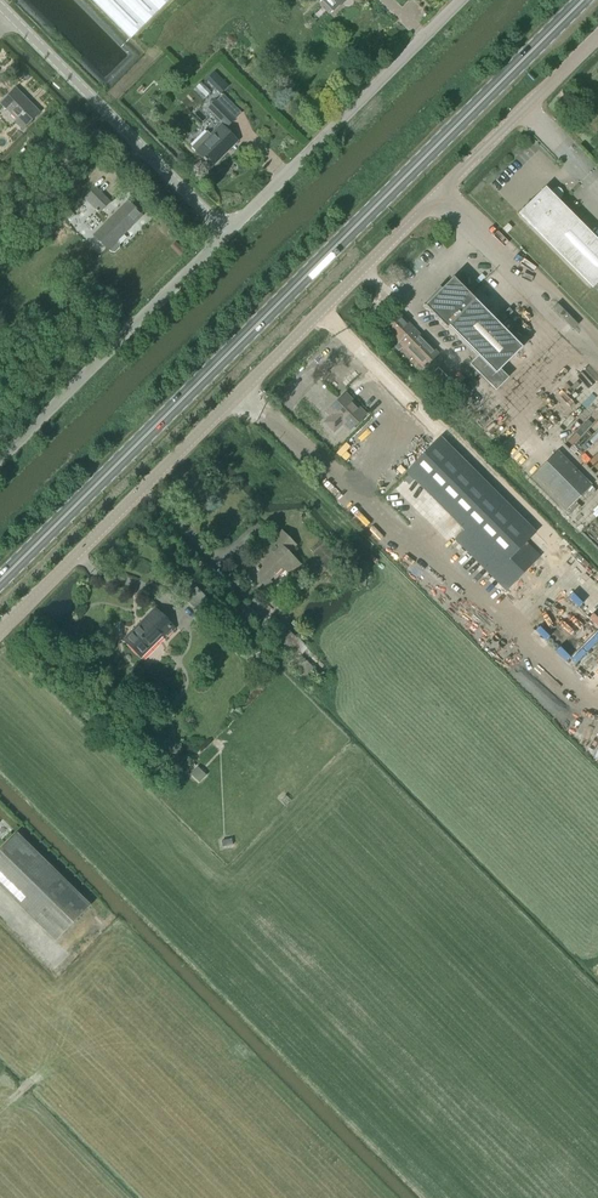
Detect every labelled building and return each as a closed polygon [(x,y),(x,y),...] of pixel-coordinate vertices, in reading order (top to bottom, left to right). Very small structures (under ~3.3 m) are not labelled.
[(131,38),(169,0),(93,0),(131,38)] [(332,12),(340,4),(345,0),(321,0),(332,12)] [(229,86),(215,71),(205,80),(220,95),(229,86)] [(14,121),(22,129),(40,112),(15,88),(0,103),(16,119),(14,121)] [(205,160),(211,166),(236,140),(224,128),(226,126),(226,127),(241,112),(222,94),(215,102),(214,100),(206,108),(222,123),(210,136),(205,132),(191,146),(203,158),(202,159),(204,161),(205,160)] [(96,187),(85,198),(100,211),(110,201),(96,187)] [(582,224),(559,200),(561,198),(562,195),(562,192),(561,189),(558,188),(555,188),(552,189),(550,192),(545,187),(537,195),(519,213),(593,288),(597,283),(597,240),(582,224)] [(63,222),(73,213),(63,202),(53,212),(63,222)] [(95,235),(107,247),(110,250),(112,252),(115,252),(120,248),(119,244),(115,239),(117,238),(140,215),(128,202),(95,235)] [(508,224),(503,229),(507,233),(512,228),(508,224)] [(179,245),(174,250),(180,256),(185,251),(179,245)] [(447,329),(449,327),(478,356),(470,365),(478,374),(495,391),(508,378),(500,370),(522,348),(453,278),(442,290),(439,287),(423,305),(447,329)] [(557,303),(551,309),(573,331),(579,324),(557,303)] [(397,312),(382,327),(394,339),(390,343),(399,351),(403,347),(419,363),(423,368),(438,354),(397,312)] [(470,365),(463,372),(471,380),(478,374),(470,365)] [(455,385),(438,368),(428,379),(444,396),(455,385)] [(345,421),(351,428),(365,415),(345,395),(327,413),(331,417),(325,422),(334,431),(345,421)] [(407,472),(465,530),(455,539),(506,590),(540,556),(537,553),(547,544),(441,438),(407,472)] [(558,451),(531,477),(565,511),(592,485),(558,451)] [(252,565),(270,582),(284,568),(290,574),(299,565),(287,552),(294,545),(282,533),(272,542),(275,545),(269,551),(268,549),(264,553),(262,554),(255,560),(254,563),(252,565)] [(273,586),(270,582),(252,565),(244,573),(265,594),(273,586)] [(216,606),(194,584),(187,591),(193,596),(187,602),(199,613),(201,611),(206,616),(216,606)] [(165,639),(175,629),(176,631),(177,630),(154,608),(144,618),(146,620),(126,641),(124,639),(146,661),(140,654),(160,634),(165,639)] [(264,627),(276,638),(299,658),(308,648),(285,628),(286,627),(273,616),(264,627)] [(182,742),(169,743),(169,754),(182,754),(182,742)] [(206,775),(197,767),(190,774),(199,782),(206,775)] [(17,832),(0,849),(0,887),(55,941),(91,905),(17,832)] [(231,838),(221,840),(222,847),(232,845),(231,838)]
